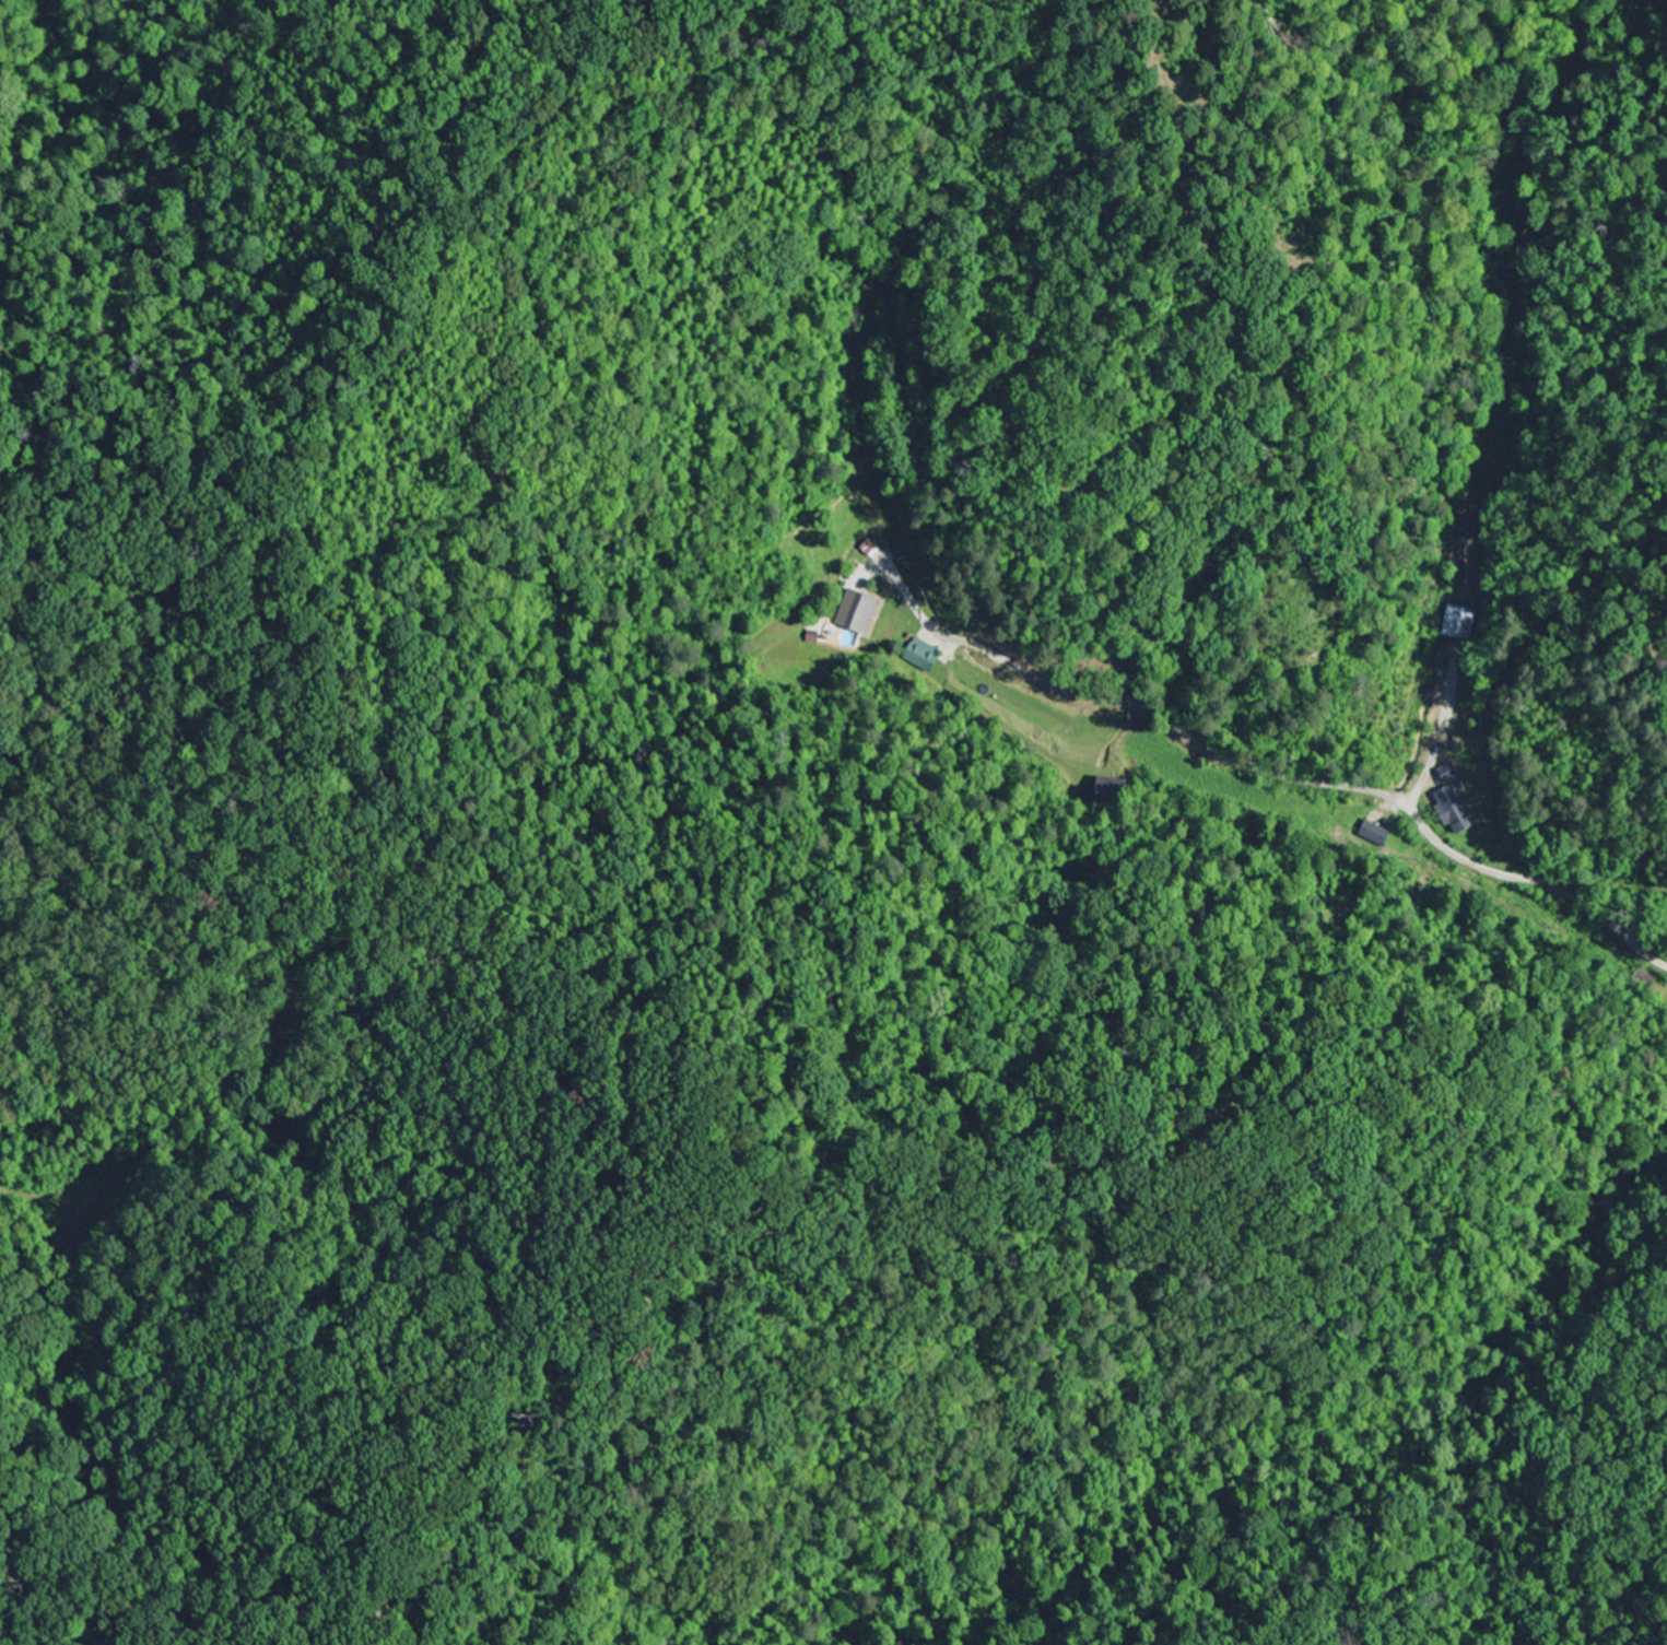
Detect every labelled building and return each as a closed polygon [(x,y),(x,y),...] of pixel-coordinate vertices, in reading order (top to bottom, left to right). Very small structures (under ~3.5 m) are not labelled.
[(885,601),(852,590),(839,626),(872,638),(885,601)] [(1443,635),(1469,642),(1477,611),(1450,605),(1443,635)] [(933,678),(944,663),(935,657),(939,651),(919,637),(904,658),(933,678)] [(1449,788),(1434,796),(1450,827),(1455,825),(1460,836),(1478,827),(1474,819),(1478,817),(1475,809),(1472,811),(1463,792),(1466,790),(1454,765),(1440,771),(1449,788)]
